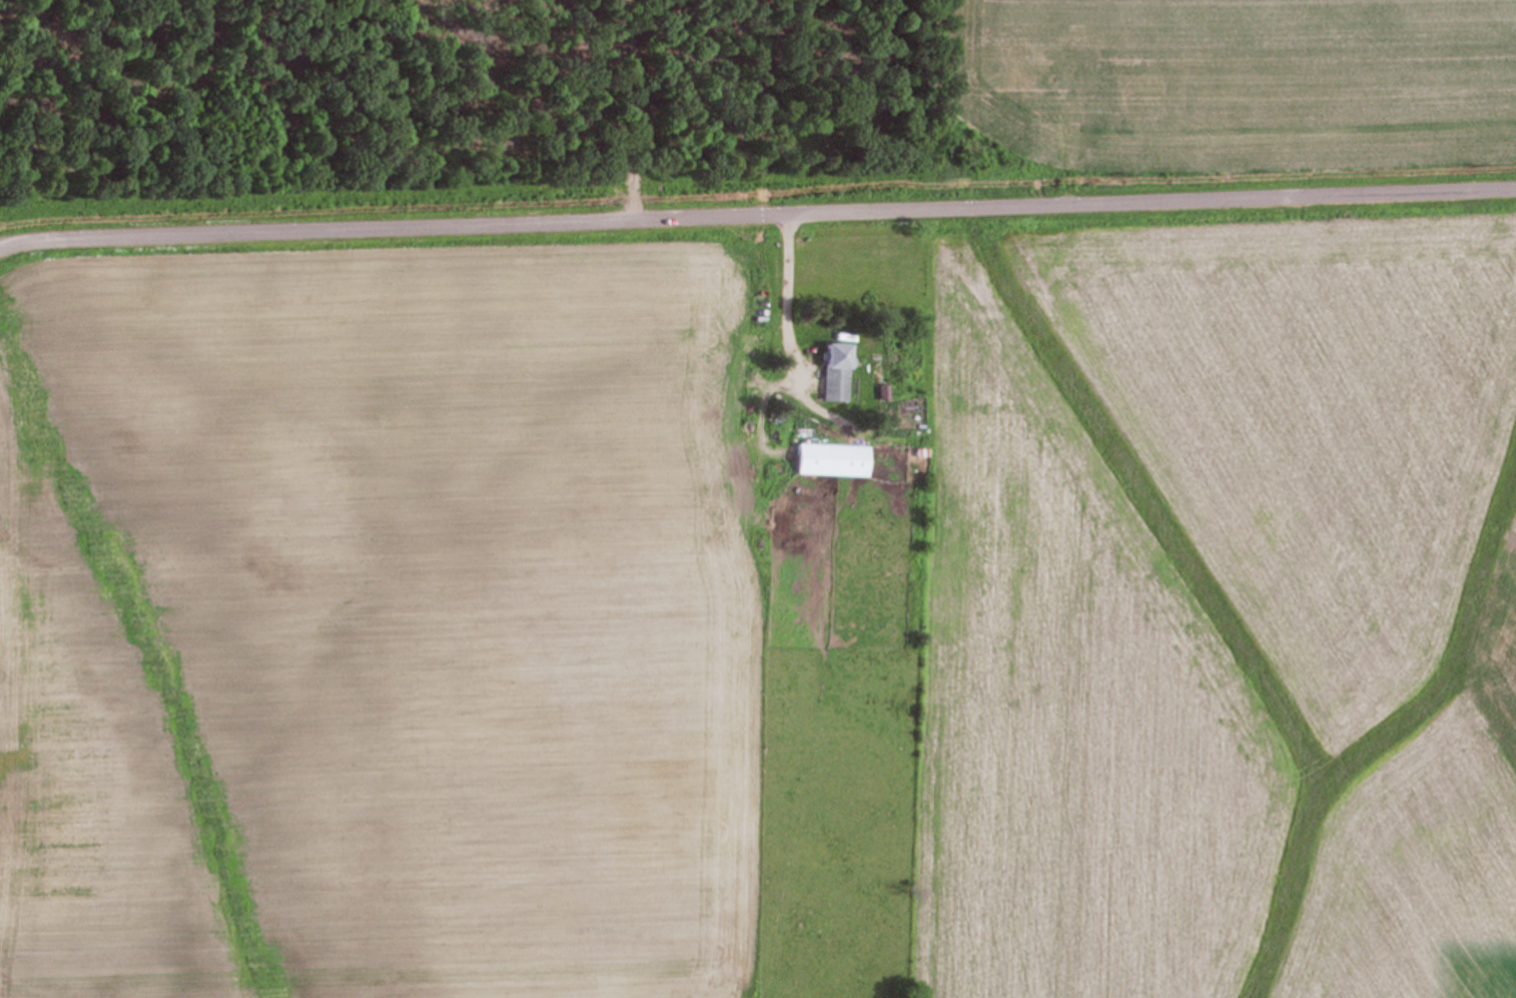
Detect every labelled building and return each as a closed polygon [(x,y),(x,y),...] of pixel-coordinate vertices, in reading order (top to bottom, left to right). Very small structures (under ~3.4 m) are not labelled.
[(823,402),(849,402),(850,344),(824,344),(823,402)] [(867,477),(868,446),(796,444),(795,474),(867,477)]
